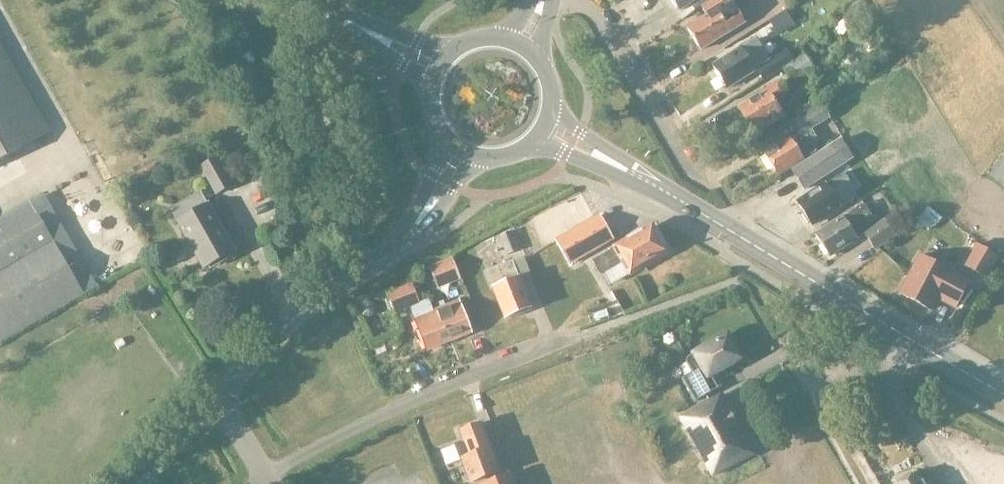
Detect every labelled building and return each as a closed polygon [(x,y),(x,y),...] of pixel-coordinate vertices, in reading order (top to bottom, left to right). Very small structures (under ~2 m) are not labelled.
[(674,9),(677,8),(678,11),(695,0),(668,0),(674,9)] [(700,52),(730,33),(723,22),(737,13),(730,0),(716,0),(701,9),(706,17),(686,29),(700,52)] [(771,18),(775,32),(792,28),(788,14),(771,18)] [(763,17),(749,27),(758,40),(772,30),(763,17)] [(739,49),(712,66),(718,77),(716,78),(722,87),(724,86),(726,88),(756,69),(770,61),(756,39),(752,41),(739,50),(739,49)] [(48,133),(0,48),(0,160),(48,133)] [(254,63),(247,50),(238,55),(245,67),(254,63)] [(770,61),(756,69),(763,80),(792,62),(785,51),(770,61)] [(803,56),(783,69),(792,83),(812,70),(803,56)] [(780,81),(737,108),(746,123),(746,125),(749,131),(752,132),(753,135),(782,117),(773,102),(788,93),(780,81)] [(793,145),(789,138),(764,154),(777,176),(815,152),(810,145),(818,140),(811,129),(829,119),(820,104),(792,121),(800,136),(803,139),(793,145)] [(792,172),(804,190),(852,159),(841,141),(792,172)] [(989,175),(1003,187),(1003,156),(989,175)] [(232,186),(216,157),(198,167),(215,196),(232,186)] [(797,204),(804,214),(801,216),(806,224),(809,222),(811,225),(839,207),(830,193),(836,190),(837,192),(850,184),(843,173),(797,204)] [(853,232),(865,223),(873,218),(863,203),(818,233),(822,240),(819,242),(828,257),(846,245),(852,243),(854,239),(856,237),(853,232)] [(912,215),(924,227),(936,216),(924,203),(912,215)] [(207,205),(176,222),(202,269),(234,252),(207,205)] [(612,239),(605,227),(599,214),(554,239),(568,265),(592,252),(591,251),(612,239)] [(82,295),(71,277),(37,216),(0,237),(0,342),(82,295)] [(883,219),(864,233),(875,249),(895,236),(883,219)] [(650,227),(592,261),(600,274),(623,261),(630,273),(665,252),(650,227)] [(511,231),(498,237),(506,255),(519,250),(511,231)] [(975,245),(962,267),(983,279),(996,257),(975,245)] [(918,256),(898,294),(928,311),(935,298),(954,308),(968,283),(918,256)] [(429,267),(437,289),(460,280),(451,259),(429,267)] [(511,263),(483,274),(489,289),(493,288),(505,319),(529,310),(511,263)] [(385,294),(393,314),(409,308),(425,350),(447,341),(435,310),(431,311),(427,301),(418,304),(410,285),(385,294)] [(439,308),(435,310),(447,341),(470,332),(458,301),(444,306),(442,302),(438,303),(439,308)] [(725,336),(694,354),(695,356),(685,361),(693,374),(682,380),(694,401),(715,389),(708,377),(736,361),(731,353),(734,351),(725,336)] [(679,418),(711,476),(751,454),(719,396),(679,418)] [(459,432),(463,442),(454,445),(468,480),(496,470),(479,425),(459,432)] [(401,477),(397,470),(371,482),(372,483),(386,483),(401,477)] [(509,474),(484,483),(513,483),(509,474)] [(899,483),(921,483),(916,474),(899,483)]
